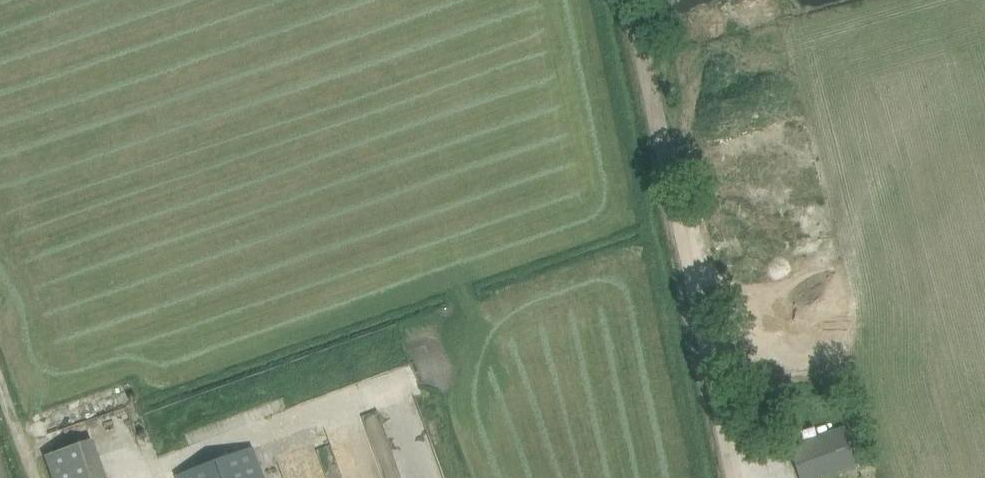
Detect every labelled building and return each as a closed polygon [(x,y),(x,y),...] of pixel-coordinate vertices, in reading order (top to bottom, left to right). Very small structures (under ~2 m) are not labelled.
[(788,447),(800,477),(821,477),(859,465),(845,427),(788,447)] [(92,439),(47,455),(55,477),(106,477),(92,439)] [(179,477),(263,477),(252,448),(178,476),(179,477)]
